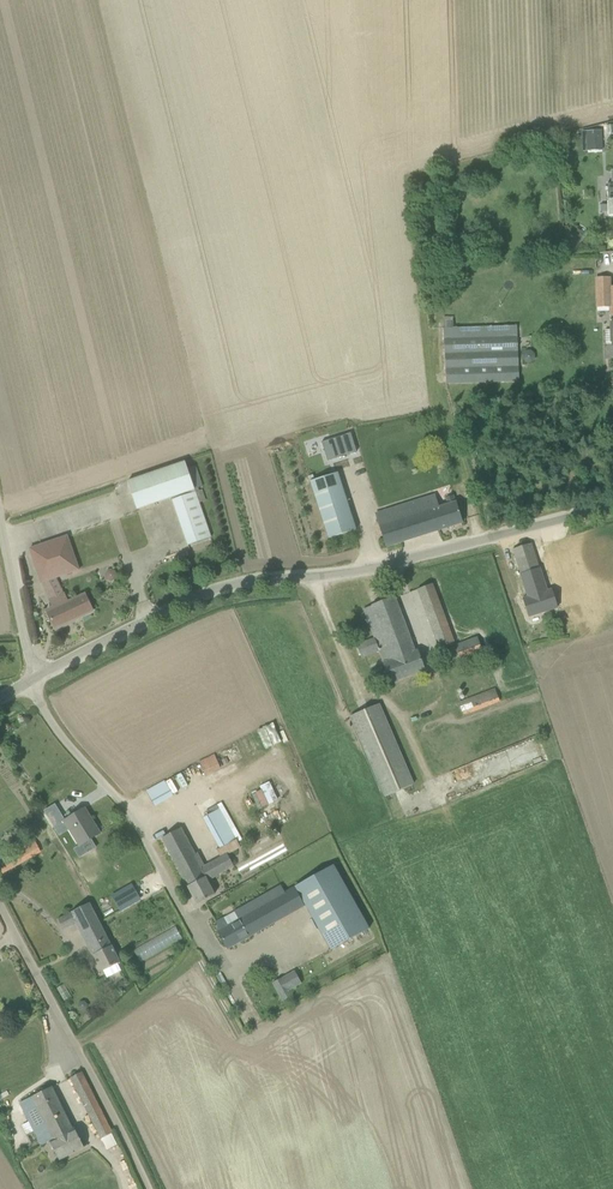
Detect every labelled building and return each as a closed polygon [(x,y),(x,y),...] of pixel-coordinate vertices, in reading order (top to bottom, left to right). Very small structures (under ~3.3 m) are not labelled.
[(602,131),(587,132),(589,152),(604,151),(602,131)] [(609,287),(596,288),(597,308),(610,308),(609,287)] [(517,326),(444,328),(447,384),(520,382),(517,326)] [(172,497),(173,500),(196,492),(185,462),(128,481),(137,509),(172,497)] [(329,539),(356,530),(338,473),(310,481),(329,539)] [(196,492),(173,500),(188,545),(211,537),(199,502),(196,492)] [(387,547),(463,523),(456,502),(454,496),(446,498),(448,505),(439,508),(435,495),(376,513),(381,526),(380,526),(387,547)] [(79,571),(67,536),(30,549),(42,583),(79,570),(79,571)] [(558,607),(552,590),(547,591),(538,565),(535,555),(535,553),(533,548),(514,553),(528,597),(523,599),(529,616),(558,607)] [(576,593),(564,596),(572,619),(583,616),(576,593)] [(64,594),(50,600),(54,607),(47,611),(56,631),(70,624),(69,622),(93,611),(86,595),(68,603),(64,594)] [(394,598),(385,601),(364,609),(375,638),(357,644),(362,658),(379,651),(391,683),(425,670),(417,650),(414,651),(394,598)] [(455,642),(443,611),(428,617),(440,648),(455,642)] [(478,637),(454,645),(460,659),(483,650),(478,637)] [(500,702),(495,688),(470,698),(459,702),(464,716),(500,702)] [(379,704),(351,716),(386,797),(414,785),(379,704)] [(208,781),(233,770),(231,764),(221,768),(215,754),(200,760),(208,781)] [(154,805),(173,796),(166,780),(146,789),(154,805)] [(261,790),(255,793),(262,806),(267,804),(261,790)] [(220,809),(203,818),(211,831),(227,822),(220,809)] [(67,841),(73,851),(73,850),(100,834),(95,825),(92,826),(82,810),(65,821),(75,837),(67,841)] [(234,866),(228,854),(228,853),(201,868),(180,828),(162,838),(197,904),(215,894),(208,881),(234,866)] [(42,852),(34,838),(0,857),(0,868),(3,873),(42,852)] [(334,865),(295,887),(331,950),(370,929),(334,865)] [(132,885),(112,896),(121,911),(140,899),(132,885)] [(228,949),(289,915),(278,896),(285,893),(281,886),(215,923),(220,931),(219,932),(228,949)] [(77,922),(102,971),(104,970),(107,978),(122,971),(118,963),(120,962),(90,903),(58,919),(64,929),(77,922)] [(140,960),(183,938),(177,926),(134,949),(140,960)] [(299,978),(286,985),(289,991),(280,995),(282,1001),(293,996),(290,990),(302,984),(299,978)] [(83,1072),(71,1078),(101,1139),(113,1133),(83,1072)] [(73,1129),(53,1087),(52,1087),(20,1103),(42,1146),(51,1141),(60,1160),(84,1148),(84,1147),(74,1128),(73,1129)]
